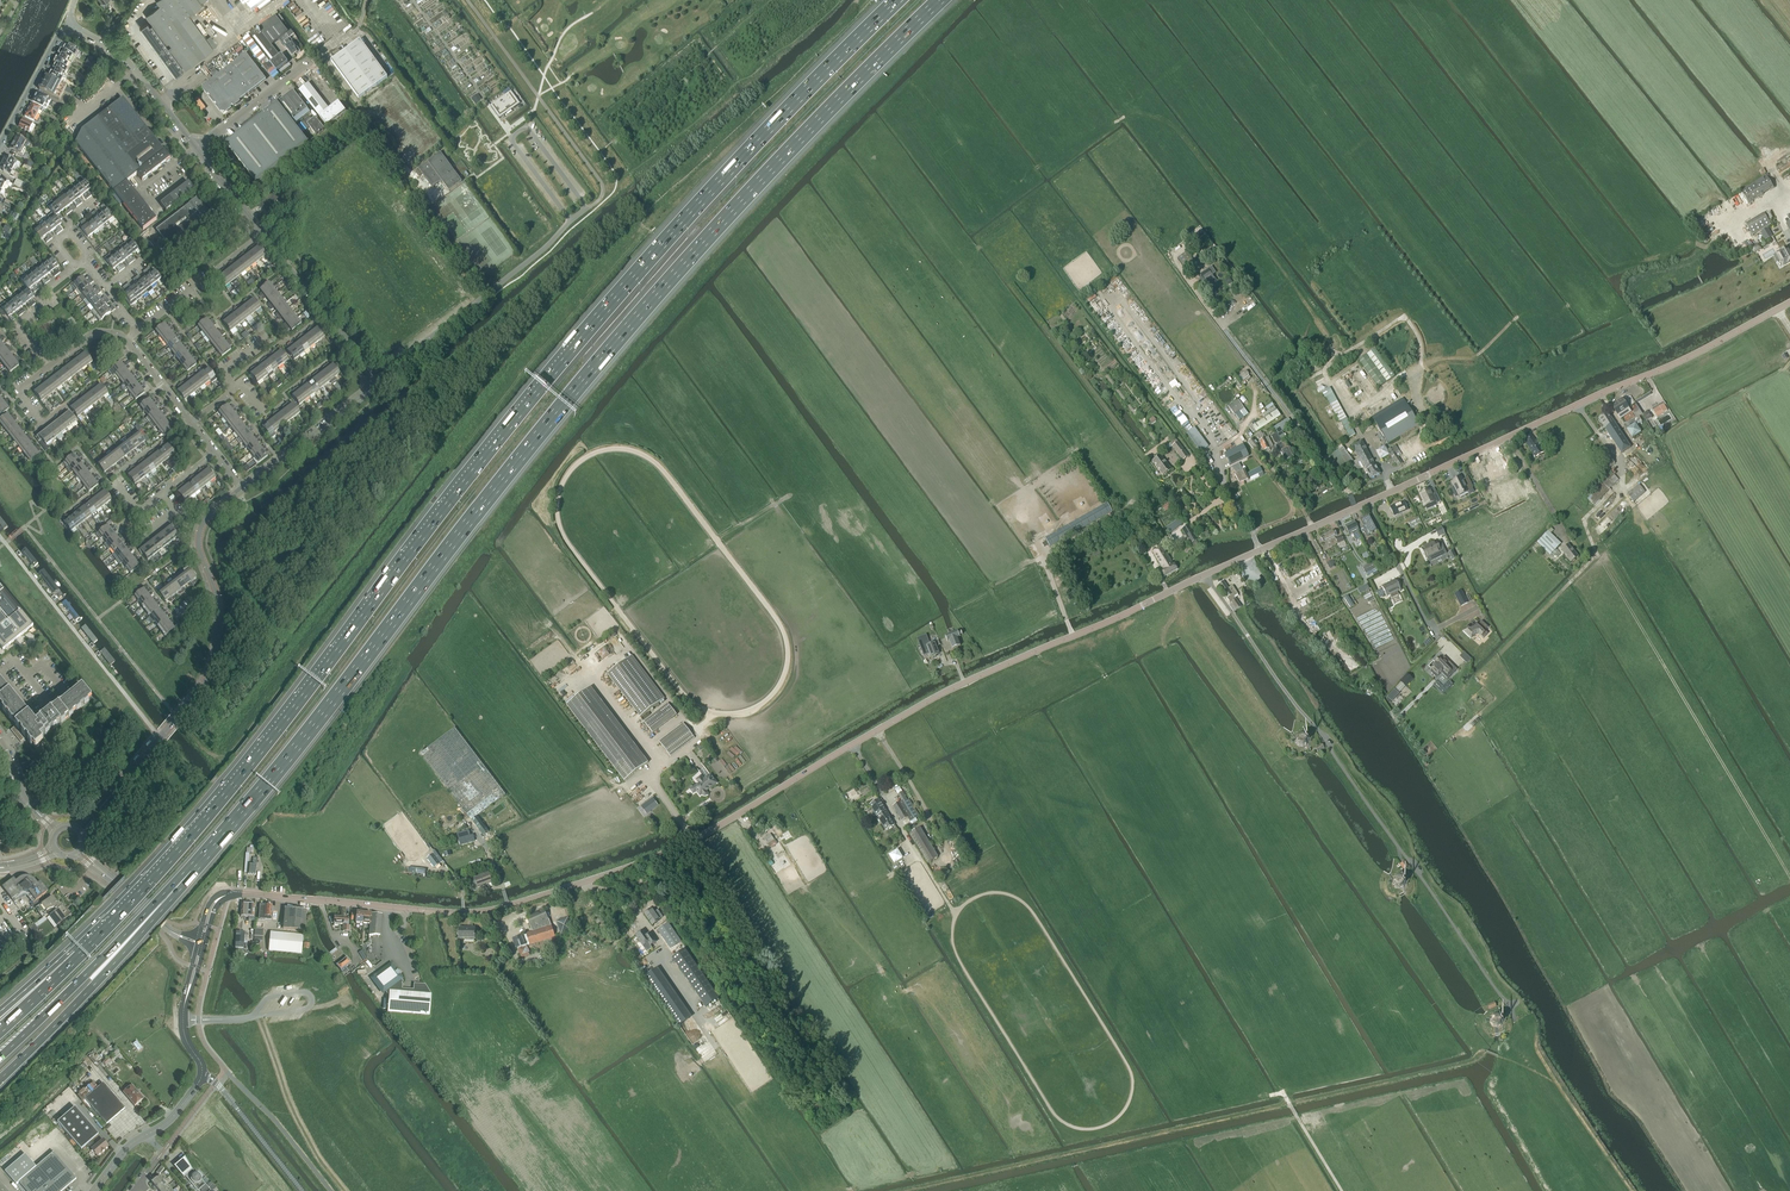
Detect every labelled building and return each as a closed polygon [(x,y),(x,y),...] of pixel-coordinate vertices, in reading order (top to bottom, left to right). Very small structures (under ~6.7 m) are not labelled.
[(146,16),(152,24),(183,66),(185,69),(214,49),(189,15),(198,9),(200,11),(206,7),(204,4),(202,5),(201,4),(205,1),(206,0),(158,0),(156,1),(160,6),(146,16)] [(251,12),(268,0),(243,0),(251,12)] [(595,4),(586,10),(600,29),(608,22),(595,4)] [(278,40),(287,33),(274,17),(249,35),(277,71),(288,62),(282,54),(280,56),(272,46),(278,40)] [(148,22),(141,27),(176,76),(183,71),(181,68),(183,66),(152,24),(150,25),(148,22)] [(290,38),(294,34),(291,30),(287,33),(278,40),(281,44),(282,43),(294,58),(295,57),(294,55),(296,53),(297,54),(301,52),(290,38)] [(373,88),(387,78),(388,77),(360,40),(346,50),(373,88)] [(76,58),(80,51),(69,46),(68,48),(65,46),(63,51),(76,58)] [(63,51),(61,50),(58,55),(61,56),(60,58),(71,63),(74,57),(76,58),(63,51)] [(359,99),(373,88),(346,50),(331,61),(359,99)] [(214,78),(202,87),(203,88),(223,113),(266,79),(246,53),(243,55),(232,64),(227,68),(219,74),(214,78)] [(68,70),(71,63),(60,58),(59,60),(56,58),(54,63),(56,64),(69,71),(68,70)] [(65,78),(69,71),(56,64),(53,69),(56,70),(55,72),(65,78)] [(65,78),(55,72),(54,74),(51,72),(49,77),(62,84),(65,78)] [(62,84),(49,77),(47,76),(39,90),(59,101),(64,91),(67,87),(62,84)] [(308,83),(299,90),(320,117),(329,110),(308,83)] [(67,87),(64,91),(72,95),(74,91),(67,87)] [(310,112),(308,109),(293,91),(278,102),(292,121),(295,124),(310,112)] [(491,106),(490,106),(499,119),(520,104),(511,91),(491,106)] [(54,102),(38,93),(35,98),(49,105),(51,106),(54,102)] [(478,95),(472,99),(476,105),(482,101),(478,95)] [(46,109),(49,105),(35,98),(33,102),(46,109)] [(128,157),(153,137),(123,99),(82,130),(76,143),(113,192),(137,174),(140,172),(139,171),(128,157)] [(295,124),(292,121),(278,102),(226,143),(256,182),(308,142),(295,124)] [(29,109),(29,110),(38,115),(40,111),(42,113),(44,109),(32,103),(31,106),(29,107),(29,108),(29,109)] [(329,109),(329,110),(320,117),(327,127),(346,112),(339,103),(330,110),(329,109)] [(26,114),(25,116),(34,122),(38,115),(29,110),(28,111),(27,111),(27,112),(26,114)] [(312,121),(309,117),(301,123),(306,130),(310,127),(316,135),(324,129),(315,118),(312,121)] [(33,126),(34,125),(23,120),(19,127),(29,133),(30,133),(32,134),(36,127),(33,126)] [(16,136),(13,143),(26,150),(28,146),(29,146),(30,146),(30,145),(30,144),(29,144),(25,141),(25,140),(21,138),(20,139),(16,136)] [(164,151),(153,137),(128,157),(139,171),(165,152),(164,151)] [(23,156),(26,150),(13,143),(9,149),(13,151),(13,152),(17,155),(18,153),(23,156)] [(170,159),(167,156),(165,152),(139,171),(140,172),(137,174),(137,175),(142,181),(170,159)] [(5,158),(2,163),(14,169),(15,170),(17,167),(18,168),(20,164),(17,163),(18,163),(17,162),(11,159),(10,160),(5,158)] [(35,164),(28,160),(26,164),(32,168),(35,164)] [(0,167),(0,169),(4,171),(4,173),(10,176),(13,178),(15,174),(13,173),(15,170),(14,169),(2,163),(1,166),(0,167)] [(136,176),(137,175),(137,174),(113,192),(143,231),(157,220),(127,182),(136,176)] [(1766,176),(1741,191),(1748,203),(1773,188),(1766,176)] [(10,183),(7,181),(1,178),(0,179),(0,186),(3,188),(5,185),(8,187),(10,183)] [(85,181),(79,185),(86,193),(88,196),(90,198),(93,195),(91,193),(89,191),(92,189),(85,181)] [(78,182),(73,186),(81,197),(84,195),(86,197),(85,198),(87,200),(90,198),(88,196),(86,193),(79,185),(78,182)] [(195,190),(192,187),(189,183),(161,205),(167,213),(195,190)] [(73,186),(68,190),(76,201),(78,204),(80,205),(82,203),(81,201),(79,199),(81,197),(73,186)] [(68,190),(63,194),(64,196),(71,205),(74,203),(75,206),(77,208),(80,205),(78,204),(76,201),(68,190)] [(267,215),(284,202),(276,191),(260,203),(259,203),(257,205),(260,209),(262,208),(267,215)] [(64,196),(59,200),(66,209),(71,205),(64,196)] [(211,217),(204,208),(197,199),(157,231),(170,248),(211,217)] [(59,200),(54,204),(61,213),(66,209),(59,200)] [(52,202),(47,206),(50,209),(53,213),(55,216),(56,217),(59,215),(61,213),(54,204),(53,202),(52,202)] [(103,206),(101,207),(105,212),(102,214),(109,222),(111,225),(116,220),(114,218),(104,205),(103,206)] [(9,217),(15,221),(18,215),(12,211),(9,217)] [(95,212),(93,213),(95,215),(97,218),(103,226),(106,229),(111,225),(109,222),(102,214),(100,215),(98,213),(96,211),(95,212)] [(53,213),(48,217),(50,220),(56,228),(58,231),(60,233),(63,231),(61,229),(59,226),(62,224),(59,221),(60,221),(56,217),(55,216),(53,213)] [(93,213),(91,215),(95,220),(92,222),(98,230),(103,226),(97,218),(95,215),(93,213)] [(1764,214),(1745,225),(1752,236),(1770,225),(1764,214)] [(51,232),(56,228),(50,220),(45,224),(51,232)] [(43,221),(39,224),(41,227),(40,228),(46,236),(48,239),(50,241),(53,239),(51,237),(49,234),(51,232),(45,224),(43,221)] [(93,234),(98,230),(92,222),(87,226),(93,234)] [(3,230),(9,234),(12,230),(6,225),(3,230)] [(88,238),(93,234),(87,226),(82,230),(88,238)] [(41,240),(46,236),(40,228),(39,229),(35,232),(41,240)] [(1768,229),(1761,233),(1765,240),(1772,236),(1768,229)] [(3,230),(1,233),(5,236),(5,237),(9,240),(11,236),(9,234),(3,230)] [(1201,230),(1191,237),(1194,240),(1204,233),(1201,230)] [(139,250),(132,242),(130,239),(125,243),(134,254),(139,250)] [(125,243),(120,247),(120,248),(129,258),(134,254),(125,243)] [(266,255),(259,246),(256,249),(254,246),(252,247),(262,260),(263,260),(262,259),(266,255)] [(252,252),(249,254),(256,263),(260,260),(261,261),(262,260),(252,247),(250,249),(252,252)] [(120,248),(115,251),(117,254),(124,262),(126,260),(128,263),(129,265),(132,263),(131,261),(129,258),(120,248)] [(1773,257),(1777,262),(1780,261),(1783,265),(1787,262),(1788,263),(1789,261),(1789,254),(1788,251),(1787,249),(1773,257)] [(1186,252),(1178,258),(1186,269),(1194,262),(1186,252)] [(117,254),(112,257),(119,266),(121,264),(124,262),(117,254)] [(243,254),(242,255),(252,268),(253,267),(252,267),(256,263),(249,254),(246,257),(243,254)] [(113,270),(119,266),(110,255),(105,259),(113,270)] [(242,260),(239,262),(246,271),(250,268),(251,269),(252,268),(242,255),(240,257),(242,260)] [(53,258),(48,262),(54,270),(56,269),(59,266),(53,258)] [(48,262),(42,267),(49,274),(51,273),(53,276),(56,273),(54,270),(48,262)] [(233,262),(231,263),(235,268),(241,276),(242,275),(246,271),(239,262),(236,265),(233,262)] [(232,268),(229,270),(236,279),(240,276),(240,277),(241,276),(235,268),(231,263),(229,265),(232,268)] [(44,278),(49,274),(42,267),(37,270),(36,268),(35,268),(44,278)] [(1208,269),(1201,274),(1205,280),(1203,281),(1209,290),(1214,287),(1212,284),(1214,282),(1217,281),(1215,278),(1214,279),(1212,275),(1216,273),(1212,267),(1208,269)] [(38,283),(44,278),(35,268),(30,272),(38,283)] [(152,272),(150,270),(149,268),(146,270),(147,272),(157,285),(158,284),(157,282),(161,279),(154,271),(152,272)] [(157,285),(147,272),(146,270),(143,272),(147,277),(144,279),(151,287),(155,283),(157,285)] [(223,270),(221,271),(231,284),(232,283),(231,282),(236,279),(229,270),(225,273),(223,270)] [(222,276),(218,278),(225,287),(230,284),(230,285),(231,284),(221,271),(219,273),(222,276)] [(30,272),(25,276),(34,286),(36,289),(38,287),(36,284),(38,283),(30,272)] [(25,276),(20,280),(26,287),(28,290),(34,286),(25,276)] [(139,276),(136,278),(147,293),(148,294),(153,290),(151,287),(144,279),(142,280),(139,276)] [(74,284),(72,286),(76,291),(87,283),(90,281),(89,279),(87,278),(87,277),(84,280),(83,277),(74,284)] [(142,297),(147,293),(136,278),(133,280),(136,285),(134,286),(142,297)] [(251,279),(246,283),(249,287),(254,283),(251,279)] [(87,283),(76,291),(80,296),(86,292),(91,288),(89,285),(92,283),(91,283),(91,282),(90,281),(87,283)] [(261,297),(274,288),(273,286),(272,287),(269,283),(260,290),(263,293),(260,296),(261,297)] [(134,286),(132,288),(129,284),(125,286),(137,301),(142,297),(134,286)] [(130,306),(137,301),(125,286),(123,288),(126,293),(124,294),(126,297),(124,299),(130,306)] [(26,287),(21,291),(29,302),(31,305),(34,302),(32,300),(34,298),(32,295),(28,290),(26,287)] [(86,292),(80,296),(84,302),(86,300),(97,291),(95,288),(92,290),(91,288),(86,292)] [(274,288),(261,297),(263,299),(266,297),(268,300),(277,293),(274,289),(275,288),(274,288)] [(95,293),(86,300),(90,305),(99,298),(97,296),(99,293),(100,294),(102,292),(99,289),(97,291),(95,293)] [(24,306),(29,302),(21,291),(16,295),(24,306)] [(271,303),(268,306),(269,308),(282,298),(281,297),(280,297),(277,293),(268,300),(271,303)] [(19,310),(24,306),(16,295),(11,299),(13,302),(12,302),(19,310)] [(92,312),(103,303),(99,298),(90,305),(94,310),(91,311),(92,312)] [(276,310),(285,303),(282,299),(283,299),(282,298),(269,308),(271,309),(274,307),(276,310)] [(249,299),(247,300),(256,312),(257,313),(257,312),(257,311),(261,308),(254,299),(251,302),(249,299)] [(247,304),(244,307),(251,316),(255,313),(256,313),(257,313),(247,300),(245,301),(247,304)] [(14,314),(19,310),(12,302),(8,306),(14,314)] [(8,306),(5,303),(0,307),(1,309),(0,310),(0,313),(3,317),(6,314),(8,318),(14,314),(8,306)] [(95,317),(106,308),(103,303),(92,312),(95,317)] [(277,318),(290,308),(289,307),(288,307),(285,303),(276,310),(279,313),(276,316),(277,318)] [(238,306),(237,308),(247,321),(248,323),(254,319),(251,316),(244,307),(241,309),(238,306)] [(99,322),(110,313),(106,308),(95,317),(99,322)] [(237,312),(234,315),(241,324),(245,321),(246,321),(247,321),(237,308),(235,309),(237,312)] [(284,321),(293,314),(290,309),(291,309),(290,308),(277,318),(279,320),(282,317),(284,321)] [(228,314),(226,316),(236,328),(237,328),(237,327),(241,324),(234,315),(230,317),(228,314)] [(285,328),(298,318),(297,317),(296,318),(293,314),(284,321),(287,324),(283,326),(285,328)] [(227,320),(223,323),(231,332),(235,329),(236,328),(226,316),(224,317),(227,320)] [(292,331),(301,324),(298,319),(299,319),(298,318),(285,328),(286,330),(289,327),(292,331)] [(207,319),(198,326),(201,330),(201,331),(201,332),(214,322),(213,320),(209,322),(207,319)] [(206,336),(215,330),(213,326),(216,324),(214,322),(201,332),(202,333),(203,332),(206,336)] [(159,337),(171,327),(170,325),(167,327),(165,324),(155,331),(159,335),(158,336),(159,337)] [(163,341),(173,334),(170,331),(173,328),(171,327),(159,337),(159,338),(160,337),(163,341)] [(325,336),(318,327),(315,330),(312,327),(310,328),(320,341),(321,341),(321,340),(325,336)] [(319,342),(320,341),(310,328),(308,330),(311,333),(308,335),(315,344),(319,341),(319,342)] [(215,330),(206,336),(209,341),(209,342),(222,332),(221,330),(217,333),(215,330)] [(222,332),(209,342),(210,343),(211,342),(214,347),(223,340),(220,336),(224,334),(222,332)] [(167,347),(179,337),(178,335),(175,337),(173,334),(163,341),(167,345),(166,346),(167,347)] [(315,344),(308,335),(304,338),(302,335),(300,336),(310,349),(311,348),(315,344)] [(309,350),(310,349),(300,336),(298,338),(301,341),(297,343),(304,352),(309,349),(309,350)] [(179,337),(167,347),(167,348),(168,347),(169,349),(167,350),(169,353),(171,351),(181,344),(178,341),(181,339),(179,337)] [(214,347),(217,351),(217,352),(230,342),(229,340),(225,343),(223,340),(214,347)] [(230,342),(217,352),(218,353),(219,353),(222,357),(231,350),(228,347),(233,343),(231,341),(230,342)] [(304,352),(297,343),(294,346),(292,343),(290,344),(300,357),(301,359),(306,355),(304,353),(304,352)] [(175,357),(187,347),(186,345),(183,347),(181,344),(171,351),(175,356),(174,356),(175,357)] [(299,358),(300,357),(290,344),(288,346),(290,349),(287,351),(294,360),(298,357),(299,358)] [(0,348),(0,356),(10,348),(9,346),(6,349),(3,345),(0,348)] [(179,361),(189,354),(186,351),(189,349),(187,347),(175,357),(175,358),(176,357),(179,361)] [(2,363),(11,356),(9,352),(12,350),(10,348),(0,356),(0,360),(2,363)] [(1366,355),(1387,382),(1395,376),(1375,349),(1366,355)] [(284,363),(289,360),(282,350),(278,353),(276,350),(274,351),(284,364),(285,364),(284,363)] [(283,365),(284,364),(274,351),(272,353),(274,356),(271,358),(278,368),(282,364),(283,365)] [(80,352),(78,354),(88,367),(89,366),(88,365),(93,362),(88,356),(86,353),(82,355),(80,352)] [(87,367),(88,367),(78,354),(76,355),(79,358),(75,361),(82,370),(87,367)] [(183,367),(195,357),(194,355),(191,357),(189,354),(179,361),(183,366),(182,366),(183,367)] [(1378,388),(1387,382),(1366,355),(1358,360),(1378,388)] [(11,356),(2,363),(5,367),(5,368),(18,358),(17,356),(14,359),(11,356)] [(194,361),(197,359),(195,357),(183,367),(183,368),(184,367),(187,372),(197,365),(194,361)] [(17,362),(20,360),(18,358),(5,368),(6,369),(7,369),(10,373),(19,366),(17,362)] [(278,368),(271,358),(268,361),(266,358),(264,359),(274,372),(275,371),(274,371),(278,368)] [(264,364),(261,366),(268,375),(270,378),(275,374),(274,372),(264,359),(262,361),(264,364)] [(70,360),(68,362),(78,375),(79,374),(78,373),(82,370),(75,361),(72,363),(70,360)] [(68,366),(65,369),(72,378),(77,374),(77,375),(78,375),(68,362),(66,363),(68,366)] [(112,369),(108,372),(112,377),(115,375),(128,365),(126,364),(123,366),(121,362),(112,369)] [(340,374),(333,365),(330,367),(328,364),(325,366),(336,379),(337,378),(336,377),(340,374)] [(120,380),(129,373),(126,370),(129,367),(128,365),(115,375),(116,376),(117,376),(120,380)] [(268,375),(261,366),(258,369),(256,366),(253,367),(263,380),(264,379),(268,375)] [(326,370),(323,373),(330,382),(331,384),(337,380),(336,379),(325,366),(324,367),(326,370)] [(262,381),(263,380),(253,367),(252,369),(254,372),(250,374),(257,383),(262,380),(262,381)] [(60,368),(58,370),(68,382),(69,382),(68,381),(72,378),(65,369),(62,371),(60,368)] [(203,368),(201,369),(211,382),(212,383),(217,379),(215,377),(208,368),(205,370),(203,368)] [(210,382),(211,382),(201,369),(199,370),(201,373),(198,376),(205,385),(209,382),(210,382)] [(58,374),(55,377),(62,386),(66,382),(67,383),(68,382),(58,370),(56,371),(58,374)] [(1246,371),(1237,377),(1240,381),(1241,381),(1248,375),(1249,375),(1246,371)] [(330,382),(323,373),(320,375),(317,372),(315,374),(325,387),(326,386),(326,385),(330,382)] [(123,386),(136,376),(134,374),(131,376),(129,373),(120,380),(123,384),(122,385),(123,386)] [(325,387),(315,374),(314,375),(316,378),(313,381),(320,390),(324,387),(325,387)] [(1248,375),(1241,381),(1243,384),(1250,378),(1248,375)] [(49,376),(48,378),(58,390),(58,389),(62,386),(55,377),(52,379),(49,376)] [(123,386),(121,387),(125,392),(128,390),(137,383),(134,380),(137,378),(136,376),(123,386)] [(205,385),(198,376),(195,378),(192,376),(191,377),(201,390),(201,389),(201,388),(205,385)] [(202,391),(201,390),(191,377),(189,378),(191,381),(188,384),(195,393),(197,395),(202,391)] [(48,382),(45,384),(52,394),(56,390),(57,391),(58,390),(48,378),(46,379),(48,382)] [(1228,379),(1216,387),(1218,390),(1229,381),(1228,379)] [(1236,379),(1234,380),(1240,388),(1242,386),(1236,379)] [(320,390),(313,381),(310,383),(307,380),(305,382),(315,394),(316,394),(316,393),(320,390)] [(315,395),(315,394),(305,382),(303,383),(306,386),(302,388),(310,398),(314,394),(315,395)] [(131,396),(144,386),(142,384),(139,386),(137,383),(128,390),(131,394),(130,395),(131,396)] [(52,394),(45,384),(41,387),(39,384),(38,386),(47,398),(48,398),(48,397),(52,394)] [(195,393),(188,384),(184,386),(182,384),(181,385),(190,398),(191,397),(191,396),(195,393)] [(96,385),(94,386),(104,399),(105,398),(104,397),(109,394),(102,385),(98,388),(96,385)] [(190,398),(181,385),(179,386),(181,389),(177,392),(185,401),(189,398),(190,398)] [(38,390),(34,393),(41,402),(46,398),(46,399),(47,398),(38,386),(36,387),(38,390)] [(94,391),(91,393),(98,402),(102,399),(103,399),(104,399),(94,386),(92,387),(94,391)] [(144,386),(131,396),(132,397),(132,396),(136,400),(145,393),(142,390),(145,388),(144,386)] [(310,398),(302,388),(299,391),(297,388),(295,389),(305,402),(306,402),(306,401),(310,398)] [(304,403),(305,402),(295,389),(293,391),(296,394),(292,397),(299,406),(304,402),(304,403)] [(85,393),(84,394),(94,407),(95,406),(94,405),(98,402),(91,393),(88,396),(85,393)] [(84,399),(81,401),(88,410),(92,407),(93,407),(94,407),(84,394),(82,396),(84,399)] [(1622,398),(1611,405),(1624,425),(1642,415),(1642,414),(1630,396),(1627,398),(1623,400),(1622,398)] [(0,400),(0,408),(8,402),(7,400),(4,402),(3,402),(1,399),(0,400)] [(144,412),(156,402),(155,400),(152,403),(149,399),(140,406),(144,411),(143,411),(144,412)] [(1247,414),(1243,409),(1244,408),(1237,399),(1228,406),(1234,415),(1235,415),(1239,420),(1247,414)] [(75,401),(74,402),(83,414),(84,414),(84,413),(88,410),(81,401),(78,403),(75,401)] [(1337,401),(1330,405),(1339,421),(1340,421),(1349,438),(1355,435),(1346,419),(1337,401)] [(1418,424),(1405,401),(1374,420),(1388,443),(1418,424)] [(1667,410),(1664,405),(1666,404),(1664,401),(1652,408),(1657,416),(1667,410)] [(0,408),(0,415),(1,416),(1,417),(7,413),(6,412),(9,409),(7,406),(10,404),(8,402),(0,408)] [(74,406),(71,409),(78,418),(82,414),(83,415),(83,414),(74,402),(72,403),(74,406)] [(148,416),(157,409),(155,406),(158,404),(156,402),(144,412),(144,413),(145,412),(148,416)] [(296,416),(300,413),(293,404),(290,407),(288,403),(286,405),(296,418),(297,417),(296,416)] [(222,418),(235,408),(233,406),(230,408),(228,405),(219,412),(222,416),(221,417),(222,418)] [(295,418),(296,418),(286,405),(284,406),(286,410),(283,412),(290,421),(294,417),(295,418)] [(1263,417),(1276,409),(1274,407),(1262,415),(1263,417)] [(227,422),(236,415),(233,412),(236,410),(235,408),(222,418),(223,419),(224,418),(227,422)] [(150,423),(164,412),(163,410),(160,413),(157,409),(148,416),(146,418),(150,423)] [(1255,431),(1280,415),(1277,410),(1252,426),(1255,431)] [(290,421),(283,412),(280,414),(277,411),(276,413),(285,426),(287,425),(286,424),(290,421)] [(1647,411),(1642,414),(1642,415),(1647,421),(1651,418),(1647,411)] [(77,423),(69,412),(66,415),(64,413),(60,416),(62,418),(59,420),(67,430),(77,423)] [(154,428),(156,427),(165,419),(163,417),(166,414),(164,412),(150,423),(154,428)] [(1600,423),(1601,423),(1621,453),(1630,447),(1608,412),(1598,419),(1599,420),(1598,420),(1600,423)] [(0,420),(0,422),(2,425),(2,426),(2,427),(15,417),(14,415),(11,418),(8,414),(7,413),(1,417),(2,418),(0,420)] [(285,426),(276,413),(273,414),(276,417),(273,420),(280,429),(284,425),(285,426)] [(230,428),(243,418),(241,416),(238,418),(236,415),(227,422),(230,426),(229,427),(230,428)] [(15,417),(2,427),(3,428),(4,427),(7,431),(16,425),(16,424),(14,421),(17,419),(15,417)] [(235,432),(244,426),(241,422),(244,420),(243,418),(230,428),(231,429),(232,428),(235,432)] [(1286,438),(1282,432),(1293,425),(1288,418),(1274,428),(1278,434),(1277,434),(1277,433),(1271,436),(1275,444),(1276,443),(1276,445),(1275,446),(1278,453),(1280,452),(1285,462),(1289,459),(1281,442),(1280,441),(1286,438)] [(159,432),(172,422),(171,421),(168,423),(165,419),(156,427),(160,431),(159,431),(159,432)] [(280,429),(273,420),(270,422),(267,419),(265,421),(275,433),(276,433),(276,432),(280,429)] [(57,438),(67,430),(59,420),(55,423),(54,421),(50,424),(51,426),(49,428),(57,438)] [(275,434),(275,433),(265,421),(263,422),(266,425),(262,428),(269,437),(274,433),(275,434)] [(164,437),(173,430),(171,427),(174,425),(172,422),(159,432),(160,433),(161,433),(164,437)] [(1635,423),(1626,429),(1632,438),(1641,432),(1635,423)] [(16,425),(7,431),(10,436),(10,437),(23,427),(21,425),(19,428),(16,424),(16,425)] [(238,438),(251,428),(249,426),(246,429),(244,426),(235,432),(238,437),(237,437),(238,438)] [(23,427),(10,437),(11,438),(12,438),(15,442),(24,435),(22,432),(25,429),(23,427)] [(1208,446),(1194,427),(1186,433),(1200,452),(1208,446)] [(47,446),(57,438),(49,428),(45,431),(44,429),(40,432),(41,434),(35,439),(46,452),(50,449),(47,446)] [(240,445),(243,443),(252,436),(249,432),(252,430),(251,428),(238,438),(236,439),(240,445)] [(137,430),(132,434),(142,447),(143,449),(144,447),(142,444),(146,442),(142,437),(137,430)] [(1265,435),(1263,436),(1260,431),(1255,434),(1264,451),(1273,446),(1268,437),(1266,438),(1265,435)] [(132,434),(127,438),(128,441),(132,446),(135,450),(138,447),(141,450),(143,449),(142,447),(132,434)] [(1535,458),(1544,452),(1540,445),(1542,444),(1539,438),(1535,441),(1531,434),(1523,439),(1535,458)] [(18,447),(31,438),(29,436),(27,438),(24,435),(15,442),(18,446),(17,446),(18,447)] [(246,448),(259,438),(257,437),(254,439),(252,436),(243,443),(246,447),(245,448),(246,448)] [(31,438),(18,447),(19,448),(20,448),(23,452),(32,445),(29,442),(32,440),(31,438)] [(251,453),(260,446),(257,443),(260,440),(259,438),(246,448),(247,449),(251,453)] [(1167,450),(1172,447),(1178,442),(1176,439),(1165,447),(1167,450)] [(1248,442),(1254,450),(1259,446),(1253,439),(1248,442)] [(128,441),(123,444),(132,456),(134,455),(132,452),(135,450),(132,446),(128,441)] [(1281,442),(1289,459),(1294,457),(1290,447),(1288,448),(1285,441),(1281,442)] [(1348,480),(1350,482),(1353,480),(1350,473),(1352,472),(1354,475),(1360,485),(1368,480),(1366,475),(1367,474),(1370,480),(1380,474),(1375,466),(1361,441),(1352,446),(1358,459),(1354,462),(1343,447),(1343,448),(1341,445),(1335,449),(1337,452),(1332,456),(1343,471),(1348,467),(1347,466),(1349,465),(1350,467),(1348,469),(1343,472),(1348,481),(1348,480)] [(130,458),(132,456),(123,444),(121,442),(116,446),(118,448),(125,458),(128,455),(130,458)] [(1178,442),(1172,447),(1183,461),(1189,456),(1178,442)] [(176,453),(169,444),(166,447),(163,444),(161,445),(172,458),(172,457),(176,453)] [(26,458),(38,448),(37,446),(34,448),(32,445),(23,452),(26,456),(25,457),(26,458)] [(171,459),(172,458),(161,445),(160,447),(162,450),(159,452),(166,461),(170,458),(171,459)] [(1225,454),(1230,465),(1248,456),(1243,445),(1225,454)] [(1398,457),(1401,455),(1395,445),(1387,451),(1390,455),(1398,466),(1403,463),(1402,461),(1398,457)] [(254,459),(267,449),(265,447),(262,449),(260,446),(251,453),(254,457),(253,458),(254,459)] [(1380,460),(1389,455),(1385,446),(1375,451),(1380,460)] [(37,452),(40,450),(38,448),(26,458),(27,459),(27,458),(31,462),(40,455),(37,452)] [(122,460),(125,458),(118,448),(114,452),(113,451),(112,452),(121,463),(122,464),(124,463),(122,460)] [(1615,463),(1605,448),(1598,453),(1607,468),(1615,463)] [(259,463),(268,456),(265,453),(268,450),(267,449),(254,459),(255,460),(255,459),(259,463)] [(122,464),(121,463),(112,452),(111,453),(112,453),(108,456),(113,463),(115,465),(118,463),(120,466),(122,464)] [(166,461),(159,452),(156,455),(153,452),(151,453),(159,463),(161,466),(162,465),(166,461)] [(161,466),(159,463),(151,453),(150,455),(152,458),(149,460),(156,469),(160,466),(160,467),(161,466)] [(65,462),(63,463),(67,468),(69,467),(81,458),(80,456),(77,458),(74,455),(65,462)] [(1163,476),(1171,470),(1160,455),(1152,462),(1163,476)] [(115,465),(113,463),(108,456),(104,460),(103,459),(102,460),(105,463),(112,472),(114,471),(111,468),(115,465)] [(82,465),(81,463),(80,462),(83,459),(81,458),(69,467),(69,468),(70,468),(73,472),(82,465)] [(112,472),(105,463),(102,460),(101,460),(102,461),(97,464),(104,473),(108,471),(110,474),(112,472)] [(156,469),(149,460),(145,463),(143,460),(141,461),(143,463),(151,474),(152,473),(151,472),(156,469)] [(1494,460),(1485,465),(1492,478),(1501,473),(1498,468),(1499,468),(1497,465),(1496,465),(1494,460)] [(151,474),(143,463),(141,461),(139,463),(142,466),(138,468),(145,477),(150,474),(150,475),(151,474)] [(1239,463),(1236,465),(1244,482),(1249,480),(1244,470),(1242,471),(1239,463)] [(1321,473),(1325,470),(1321,464),(1317,467),(1321,472),(1321,473)] [(1533,473),(1539,468),(1536,464),(1529,468),(1533,473)] [(77,477),(89,468),(88,466),(85,468),(82,465),(73,472),(76,476),(76,477),(77,477)] [(1236,465),(1232,467),(1236,474),(1235,475),(1239,484),(1244,482),(1236,465)] [(1260,467),(1248,473),(1250,478),(1258,474),(1259,477),(1263,475),(1262,472),(1260,467)] [(81,482),(90,475),(88,472),(91,470),(89,468),(77,477),(77,478),(78,478),(81,482)] [(145,477),(138,468),(135,471),(133,468),(131,469),(141,482),(142,481),(141,480),(145,477)] [(1607,468),(1604,471),(1608,474),(1585,497),(1593,505),(1612,486),(1618,479),(1611,472),(1607,468)] [(140,483),(141,482),(131,469),(129,470),(132,473),(128,476),(135,485),(140,482),(140,483)] [(216,478),(209,469),(205,472),(203,469),(201,470),(211,483),(212,482),(216,478)] [(210,484),(211,483),(201,470),(199,472),(202,475),(198,477),(206,486),(210,483),(210,484)] [(84,488),(97,478),(96,476),(93,478),(90,475),(81,482),(84,486),(84,487),(84,488)] [(1462,475),(1450,482),(1453,488),(1450,489),(1455,499),(1467,493),(1469,495),(1474,493),(1472,489),(1473,489),(1468,478),(1464,480),(1462,475)] [(206,486),(198,477),(195,480),(193,477),(191,478),(201,491),(202,490),(201,490),(206,486)] [(89,492),(98,485),(96,482),(99,480),(97,478),(84,488),(85,489),(86,488),(89,492)] [(201,491),(191,478),(189,480),(191,483),(188,485),(195,494),(200,491),(201,493),(202,492),(201,491)] [(195,494),(188,485),(185,488),(183,485),(181,486),(191,499),(192,498),(191,497),(195,494)] [(1639,485),(1627,494),(1633,502),(1645,492),(1639,485)] [(190,500),(191,499),(181,486),(179,488),(181,491),(178,493),(185,502),(189,499),(190,500)] [(112,500),(105,491),(102,494),(99,490),(97,492),(107,505),(109,507),(110,506),(108,504),(112,500)] [(1420,495),(1417,497),(1420,503),(1423,501),(1425,506),(1435,501),(1436,504),(1440,502),(1437,494),(1432,496),(1430,490),(1419,494),(1420,495)] [(109,507),(107,505),(97,492),(95,493),(98,497),(95,499),(102,508),(106,505),(108,508),(109,507)] [(102,508),(95,499),(91,501),(89,498),(87,500),(97,513),(98,512),(97,511),(102,508)] [(88,504),(84,507),(91,516),(94,519),(99,515),(97,513),(87,500),(85,501),(88,504)] [(1394,516),(1407,510),(1403,502),(1390,508),(1394,516)] [(1106,503),(1045,538),(1050,547),(1112,512),(1106,503)] [(1164,511),(1170,509),(1170,508),(1172,507),(1170,503),(1167,504),(1167,503),(1162,506),(1164,511)] [(1141,508),(1149,522),(1153,521),(1151,517),(1151,516),(1146,505),(1141,508)] [(91,516),(84,507),(81,509),(79,506),(77,508),(87,521),(88,520),(87,519),(91,516)] [(86,521),(87,521),(77,508),(75,509),(77,512),(74,515),(81,524),(85,521),(86,521)] [(81,524),(74,515),(71,517),(69,514),(67,516),(77,529),(77,528),(77,527),(81,524)] [(76,529),(77,529),(67,516),(65,517),(67,520),(64,523),(67,527),(65,528),(69,533),(71,532),(75,529),(76,529)] [(1360,519),(1356,521),(1362,532),(1365,530),(1368,535),(1376,531),(1369,516),(1360,520),(1360,519)] [(0,517),(0,523),(5,529),(8,527),(0,517)] [(1421,524),(1418,517),(1408,522),(1412,529),(1421,524)] [(1179,519),(1174,523),(1177,528),(1182,524),(1179,519)] [(1354,522),(1345,526),(1347,530),(1350,535),(1352,533),(1354,536),(1356,541),(1360,539),(1357,531),(1358,530),(1354,522)] [(163,532),(160,535),(169,546),(170,545),(169,544),(178,537),(181,540),(184,538),(173,524),(167,529),(166,527),(162,530),(163,532)] [(99,533),(96,535),(100,540),(102,538),(115,529),(113,527),(110,529),(108,526),(99,533)] [(1200,548),(1196,540),(1197,540),(1189,526),(1182,530),(1190,544),(1192,543),(1196,550),(1200,548)] [(107,543),(116,536),(113,533),(116,530),(115,529),(102,538),(103,539),(104,539),(107,543)] [(1551,529),(1537,543),(1552,557),(1557,552),(1555,549),(1561,544),(1550,534),(1553,531),(1551,529)] [(1320,537),(1323,543),(1337,535),(1334,530),(1320,537)] [(168,546),(160,535),(157,537),(156,535),(152,538),(153,540),(150,542),(158,553),(167,546),(168,546)] [(107,543),(104,545),(108,550),(110,548),(123,539),(121,537),(119,539),(116,536),(107,543)] [(1340,548),(1346,545),(1341,536),(1335,539),(1340,548)] [(115,553),(124,546),(121,543),(124,540),(123,539),(110,548),(111,549),(112,549),(115,553)] [(1444,549),(1440,540),(1436,542),(1435,541),(1421,548),(1426,558),(1433,555),(1435,559),(1442,556),(1440,551),(1444,549)] [(143,548),(140,550),(148,562),(149,561),(149,560),(158,553),(150,542),(147,545),(146,543),(142,546),(143,548)] [(1312,553),(1308,544),(1303,547),(1308,556),(1311,554),(1311,555),(1312,554),(1312,553)] [(1578,557),(1568,545),(1561,550),(1570,562),(1578,557)] [(115,553),(112,555),(116,560),(131,549),(129,547),(126,549),(124,546),(115,553)] [(1163,569),(1161,570),(1164,577),(1177,570),(1174,564),(1173,564),(1162,547),(1153,552),(1163,569)] [(38,564),(26,549),(21,552),(34,568),(38,564)] [(131,549),(116,560),(120,565),(123,563),(132,556),(129,553),(132,551),(131,549)] [(126,569),(139,559),(137,557),(134,559),(132,556),(123,563),(126,567),(125,568),(126,569)] [(137,563),(140,561),(139,559),(126,569),(127,570),(127,569),(131,574),(140,566),(137,563)] [(1372,562),(1362,567),(1365,572),(1366,574),(1366,573),(1368,576),(1371,574),(1370,572),(1375,568),(1372,562)] [(44,568),(38,573),(57,598),(63,594),(44,568)] [(193,581),(196,578),(189,569),(185,572),(184,572),(183,572),(193,585),(195,584),(193,581)] [(182,571),(177,575),(179,577),(186,586),(189,584),(191,587),(193,585),(183,572),(182,571)] [(183,589),(186,586),(179,577),(175,580),(174,579),(173,580),(183,593),(185,591),(183,589)] [(181,594),(183,593),(173,580),(172,581),(173,581),(168,585),(176,594),(179,592),(181,594)] [(1398,586),(1395,580),(1389,583),(1382,587),(1382,586),(1381,586),(1383,590),(1381,591),(1380,590),(1376,592),(1379,598),(1383,596),(1383,595),(1385,594),(1386,597),(1387,597),(1390,595),(1392,598),(1398,595),(1397,592),(1400,590),(1398,586)] [(1229,606),(1233,612),(1241,607),(1236,599),(1235,599),(1234,597),(1238,594),(1232,586),(1228,588),(1223,581),(1218,585),(1227,598),(1230,603),(1231,602),(1232,604),(1229,606)] [(172,596),(176,594),(168,585),(164,588),(164,587),(163,588),(173,601),(175,599),(172,596)] [(1366,585),(1358,589),(1360,593),(1369,589),(1366,585)] [(161,586),(156,590),(165,602),(169,599),(171,602),(173,601),(163,588),(161,586)] [(2,651),(33,626),(3,590),(2,591),(0,588),(0,648),(2,651)] [(138,602),(151,592),(149,590),(146,592),(144,589),(135,596),(138,600),(137,601),(138,602)] [(1461,606),(1467,603),(1463,594),(1461,591),(1454,594),(1461,606)] [(143,606),(152,599),(149,596),(152,594),(151,592),(138,602),(139,603),(139,602),(143,606)] [(1347,595),(1344,598),(1350,608),(1354,605),(1347,595)] [(146,612),(159,602),(157,600),(154,603),(152,599),(143,606),(146,610),(145,611),(146,612)] [(80,618),(66,600),(62,604),(76,622),(80,618)] [(150,616),(159,609),(157,606),(160,604),(159,602),(146,612),(147,613),(147,612),(150,616)] [(154,622),(167,612),(165,610),(162,613),(159,609),(150,616),(154,621),(153,621),(154,622)] [(158,627),(167,620),(165,616),(168,614),(167,612),(154,622),(155,623),(158,627)] [(162,632),(174,622),(173,620),(170,623),(167,620),(158,627),(162,631),(161,631),(162,632)] [(1485,625),(1481,621),(1478,625),(1477,624),(1476,625),(1475,626),(1474,627),(1473,627),(1472,627),(1470,628),(1467,625),(1467,626),(1468,627),(1464,631),(1470,637),(1471,636),(1472,635),(1475,634),(1476,633),(1477,633),(1484,638),(1488,634),(1485,631),(1488,627),(1485,625)] [(173,626),(176,624),(174,622),(162,632),(162,633),(163,633),(166,637),(176,630),(173,626)] [(86,625),(81,628),(94,644),(98,640),(86,625)] [(957,638),(960,636),(960,635),(962,634),(961,631),(959,632),(959,631),(957,632),(957,631),(945,636),(947,642),(949,641),(952,649),(960,646),(957,638)] [(937,646),(940,645),(938,640),(935,642),(930,644),(926,635),(918,638),(924,655),(930,652),(931,656),(939,653),(937,646)] [(602,660),(609,654),(604,647),(596,653),(602,660)] [(105,649),(100,652),(111,667),(115,663),(105,649)] [(1463,652),(1460,656),(1467,663),(1471,659),(1463,652)] [(632,656),(607,674),(640,717),(664,698),(632,656)] [(1441,657),(1436,662),(1436,663),(1431,668),(1433,669),(1430,672),(1435,677),(1441,671),(1441,670),(1442,669),(1450,677),(1458,670),(1445,657),(1443,659),(1441,657)] [(1405,675),(1400,682),(1406,687),(1412,681),(1405,675)] [(11,721),(14,725),(15,726),(17,729),(16,729),(15,728),(11,731),(12,731),(13,730),(22,742),(21,742),(21,743),(25,740),(24,740),(27,738),(28,739),(32,744),(33,746),(36,750),(43,744),(40,740),(45,736),(46,738),(87,705),(93,700),(82,686),(79,688),(42,719),(39,721),(35,724),(32,721),(28,716),(0,681),(0,708),(11,721)] [(591,687),(566,705),(609,761),(624,781),(648,763),(647,761),(591,687)] [(1389,696),(1388,697),(1391,700),(1392,701),(1399,694),(1394,689),(1389,696)] [(667,703),(644,721),(653,733),(676,715),(667,703)] [(683,723),(659,741),(670,757),(694,738),(683,723)] [(506,794),(481,761),(454,727),(420,753),(471,820),(506,794)] [(1307,742),(1308,737),(1304,733),(1299,733),(1296,736),(1295,741),(1298,745),(1303,745),(1307,742)] [(1318,752),(1324,748),(1321,744),(1316,748),(1318,752)] [(694,783),(688,787),(689,788),(692,792),(695,790),(699,795),(701,793),(702,794),(703,795),(704,795),(705,795),(706,794),(706,793),(705,791),(704,789),(707,787),(708,788),(716,782),(710,774),(709,775),(704,778),(704,779),(703,780),(700,776),(695,779),(698,783),(695,785),(694,783)] [(902,801),(893,806),(902,821),(907,818),(910,822),(917,817),(918,817),(902,792),(899,793),(898,794),(902,801)] [(652,799),(642,807),(647,814),(658,805),(652,799)] [(879,799),(870,805),(873,811),(872,814),(873,816),(876,816),(877,817),(878,818),(887,813),(886,811),(879,799)] [(887,813),(878,818),(886,831),(895,825),(887,813)] [(483,835),(489,831),(477,816),(472,820),(483,835)] [(938,857),(920,828),(910,834),(927,863),(938,857)] [(469,831),(457,834),(461,845),(475,840),(473,835),(470,836),(469,831)] [(777,844),(774,840),(770,834),(764,838),(771,848),(777,844)] [(434,868),(443,861),(435,852),(427,858),(434,868)] [(248,874),(248,875),(256,876),(257,866),(257,858),(253,858),(253,866),(249,865),(248,874)] [(1408,867),(1404,861),(1400,864),(1403,870),(1408,867)] [(415,876),(415,873),(424,874),(425,870),(411,868),(410,872),(412,873),(412,876),(415,876)] [(478,888),(493,883),(488,873),(474,878),(478,888)] [(1405,885),(1406,880),(1402,876),(1398,876),(1394,879),(1393,884),(1397,888),(1402,888),(1405,885)] [(14,879),(4,886),(13,899),(15,902),(25,895),(28,895),(32,902),(33,903),(34,903),(38,900),(48,892),(41,882),(39,884),(38,885),(35,881),(33,880),(31,878),(29,878),(27,877),(24,878),(22,878),(20,879),(16,882),(14,879)] [(41,904),(38,900),(34,903),(35,906),(33,907),(34,910),(36,909),(43,918),(52,912),(54,911),(53,909),(55,908),(55,910),(57,909),(58,910),(61,908),(60,907),(61,906),(58,903),(58,904),(52,897),(44,903),(43,902),(41,904)] [(260,905),(259,919),(271,920),(272,906),(260,905)] [(53,913),(49,916),(57,926),(71,916),(63,906),(61,908),(58,910),(57,909),(55,910),(55,908),(53,909),(54,911),(52,912),(53,913)] [(285,909),(284,929),(305,931),(306,920),(307,911),(285,909)] [(513,940),(516,950),(518,949),(528,946),(530,945),(531,944),(554,937),(545,911),(544,909),(530,914),(528,915),(526,916),(532,931),(527,933),(526,933),(527,935),(523,937),(522,937),(513,940)] [(652,909),(645,914),(653,925),(660,920),(659,920),(663,917),(658,910),(654,912),(652,909)] [(363,924),(364,913),(357,912),(357,914),(351,914),(352,914),(351,920),(356,921),(356,923),(363,924)] [(715,914),(720,922),(724,920),(719,912),(715,914)] [(371,913),(364,913),(363,924),(362,928),(369,929),(370,924),(371,913)] [(383,915),(371,913),(370,924),(369,929),(369,936),(380,936),(383,915)] [(331,918),(331,923),(334,924),(334,925),(339,926),(339,924),(344,925),(344,922),(349,922),(349,918),(335,917),(334,919),(331,918)] [(569,918),(557,922),(561,936),(573,932),(569,918)] [(35,925),(29,928),(33,934),(38,930),(35,925)] [(476,933),(476,927),(459,927),(459,939),(475,939),(475,935),(476,935),(476,933)] [(647,943),(649,946),(656,942),(650,932),(647,935),(643,929),(634,936),(642,947),(647,943)] [(674,931),(663,938),(668,945),(678,938),(674,931)] [(236,932),(235,948),(243,949),(244,943),(244,936),(245,932),(236,932)] [(302,954),(304,935),(270,932),(268,951),(302,954)] [(701,957),(708,953),(702,945),(695,949),(701,957)] [(528,946),(518,949),(521,958),(530,955),(528,946)] [(685,949),(672,958),(706,1007),(719,998),(685,949)] [(754,963),(759,960),(753,950),(748,954),(754,963)] [(363,961),(367,959),(362,951),(359,953),(363,961)] [(351,963),(348,960),(347,958),(337,966),(341,971),(351,963)] [(391,965),(372,979),(383,993),(385,992),(388,995),(389,996),(388,1013),(430,1017),(432,995),(426,985),(421,984),(414,984),(413,993),(405,992),(405,989),(402,989),(403,984),(402,983),(400,980),(402,979),(391,965)] [(655,970),(645,976),(679,1025),(689,1019),(655,970)] [(1502,1023),(1502,1018),(1499,1015),(1494,1014),(1490,1018),(1490,1023),(1493,1026),(1498,1027),(1502,1023)] [(125,1109),(103,1084),(85,1100),(107,1125),(125,1109)] [(144,1099),(132,1085),(123,1093),(135,1106),(144,1099)] [(99,1135),(75,1108),(58,1123),(81,1150),(99,1135)] [(97,1156),(109,1147),(103,1140),(92,1150),(97,1156)] [(5,1172),(16,1185),(19,1183),(26,1190),(62,1190),(77,1179),(73,1175),(54,1152),(36,1168),(25,1155),(5,1172)] [(199,1174),(197,1173),(196,1173),(193,1170),(185,1158),(174,1167),(184,1178),(185,1177),(198,1190),(199,1190),(200,1190),(201,1190),(208,1190),(214,1186),(211,1182),(207,1186),(202,1180),(202,1179),(202,1178),(201,1176),(200,1175),(199,1174)] [(154,1190),(164,1181),(160,1176),(152,1183),(155,1187),(153,1188),(154,1190)] [(168,1186),(164,1181),(154,1190),(155,1190),(156,1190),(157,1190),(159,1190),(163,1190),(168,1186)]
